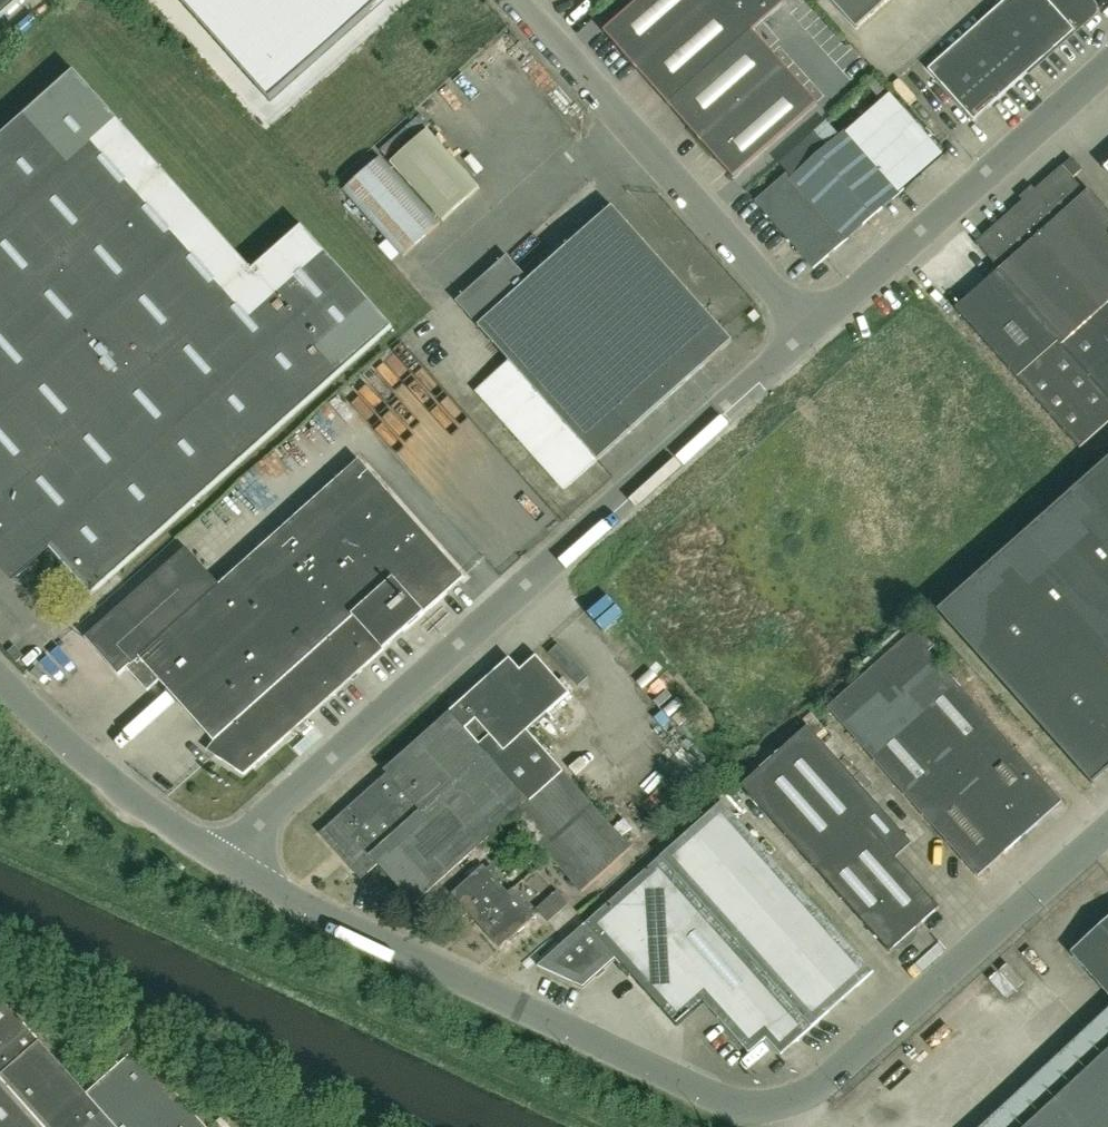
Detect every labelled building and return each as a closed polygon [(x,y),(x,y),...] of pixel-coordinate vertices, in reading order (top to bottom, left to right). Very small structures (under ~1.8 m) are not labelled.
[(23,0),(0,0),(0,21),(23,0)] [(270,101),(384,0),(180,0),(270,101)] [(752,30),(785,0),(640,0),(604,32),(668,105),(752,30)] [(873,14),(861,0),(830,0),(856,29),(873,14)] [(873,14),(889,0),(861,0),(873,14)] [(1095,9),(1095,6),(1094,4),(1090,0),(1005,0),(928,70),(974,121),(1093,14),(1095,12),(1095,9)] [(752,30),(668,105),(733,178),(817,104),(752,30)] [(90,594),(116,571),(392,328),(301,226),(251,271),(72,71),(0,135),(0,562),(12,575),(46,545),(90,594)] [(444,222),(481,188),(429,130),(391,163),(444,222)] [(842,135),(792,179),(786,173),(753,202),(812,269),(841,243),(843,245),(896,199),(842,135)] [(343,190),(403,257),(440,224),(380,157),(343,190)] [(1063,166),(1074,177),(1083,169),(1072,157),(1063,166)] [(1107,423),(1107,211),(1089,190),(1086,192),(1074,177),(1063,166),(1063,165),(977,243),(1000,269),(956,308),(1081,447),(1107,423)] [(729,342),(611,208),(477,326),(510,363),(478,391),(564,488),(729,342)] [(1107,769),(1107,459),(938,611),(1018,700),(1093,783),(1107,769)] [(185,548),(134,593),(84,637),(117,673),(124,666),(145,690),(158,679),(218,748),(211,754),(242,775),(389,643),(462,577),(357,460),(218,585),(185,548)] [(1063,803),(1016,751),(971,701),(927,651),(934,645),(919,628),(828,709),(980,878),(1063,803)] [(5,652),(14,663),(22,656),(13,645),(5,652)] [(508,659),(383,770),(386,773),(319,833),(360,879),(377,864),(414,905),(429,892),(477,849),(481,846),(481,847),(502,828),(502,827),(514,817),(580,892),(629,848),(526,732),(569,694),(535,656),(519,671),(508,659)] [(889,950),(938,906),(893,857),(911,841),(807,725),(741,784),(889,950)] [(538,965),(583,987),(583,986),(616,957),(677,1026),(704,1002),(749,1053),(766,1038),(781,1054),(874,972),(723,801),(538,965)] [(466,913),(475,923),(513,889),(511,888),(506,892),(483,866),(466,882),(460,875),(482,855),(477,849),(429,892),(443,907),(448,902),(462,916),(466,913)] [(475,923),(498,948),(536,914),(513,889),(475,923)] [(578,913),(568,903),(557,891),(538,909),(558,931),(578,913)] [(1069,951),(1107,994),(1107,916),(1069,951)] [(138,1047),(88,1092),(7,1001),(0,1007),(0,1126),(208,1126),(138,1047)] [(1025,1126),(1107,1126),(1107,1049),(1025,1126)]
